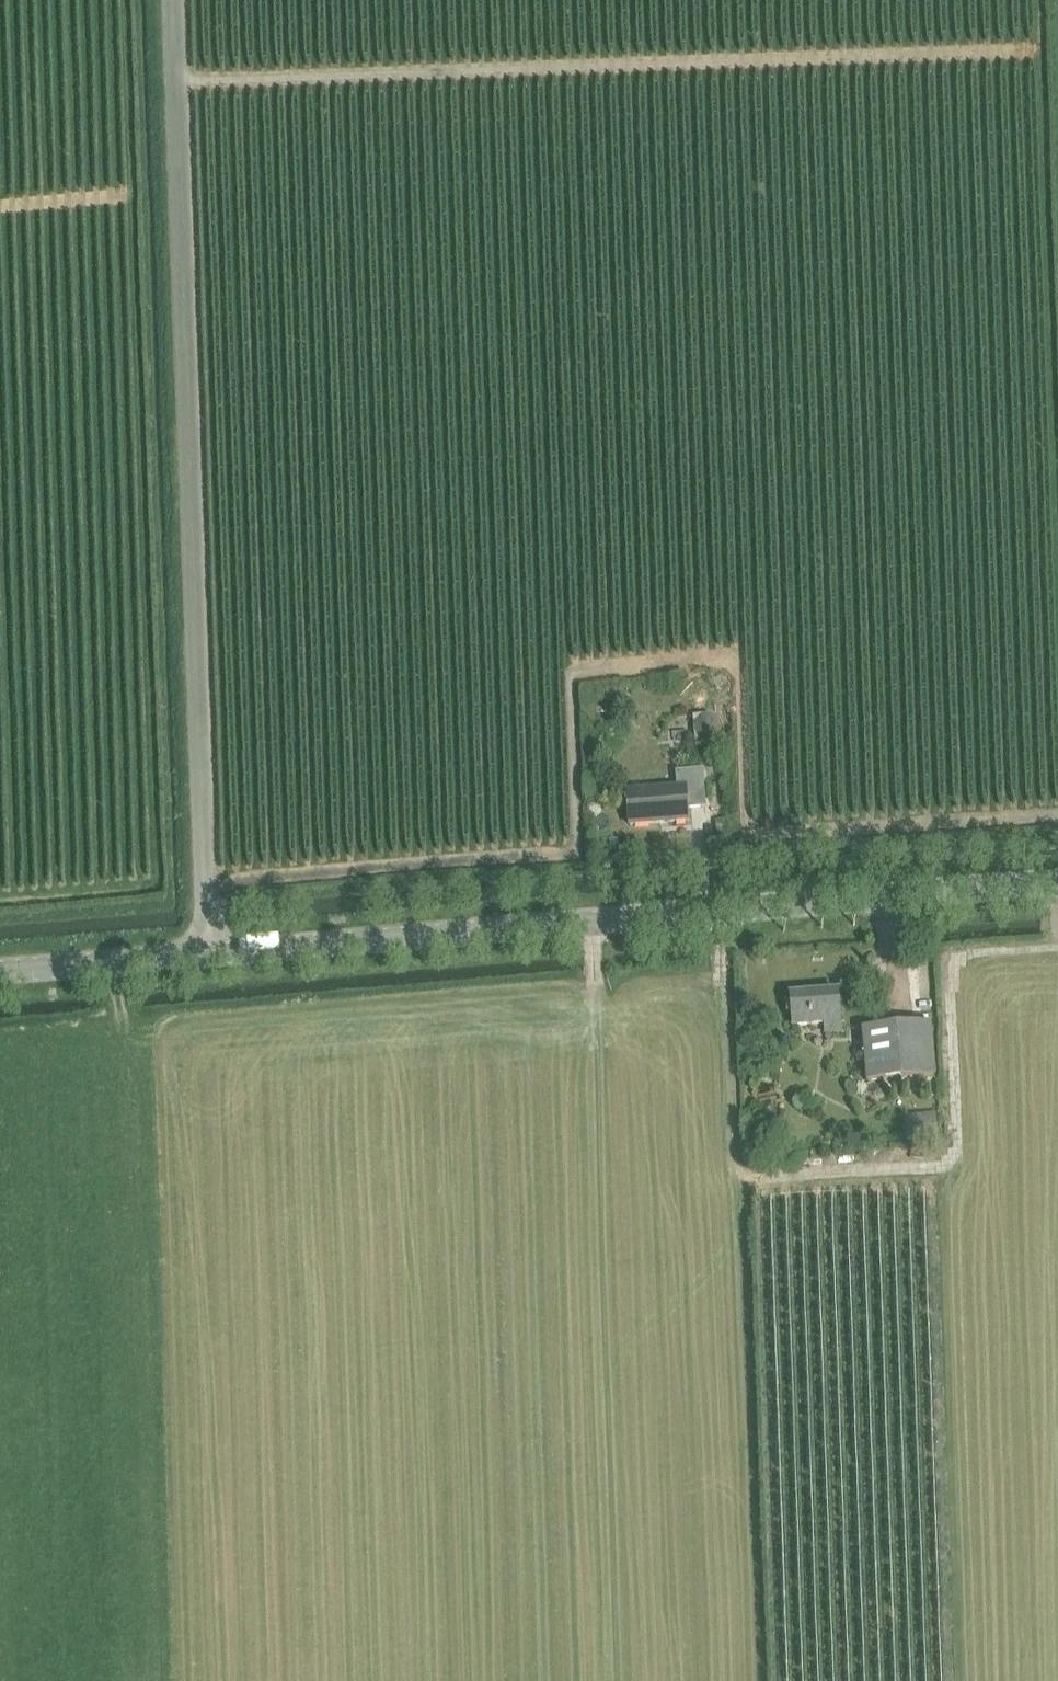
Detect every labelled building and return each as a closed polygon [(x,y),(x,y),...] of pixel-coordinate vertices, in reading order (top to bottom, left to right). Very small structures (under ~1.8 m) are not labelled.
[(695,745),(714,743),(711,714),(693,716),(695,745)] [(629,791),(631,825),(687,822),(687,808),(707,807),(705,771),(677,772),(677,789),(629,791)] [(816,996),(815,994),(791,996),(793,1027),(825,1024),(826,1034),(843,1032),(840,994),(816,996)] [(864,1029),(868,1083),(936,1077),(931,1024),(864,1029)]
